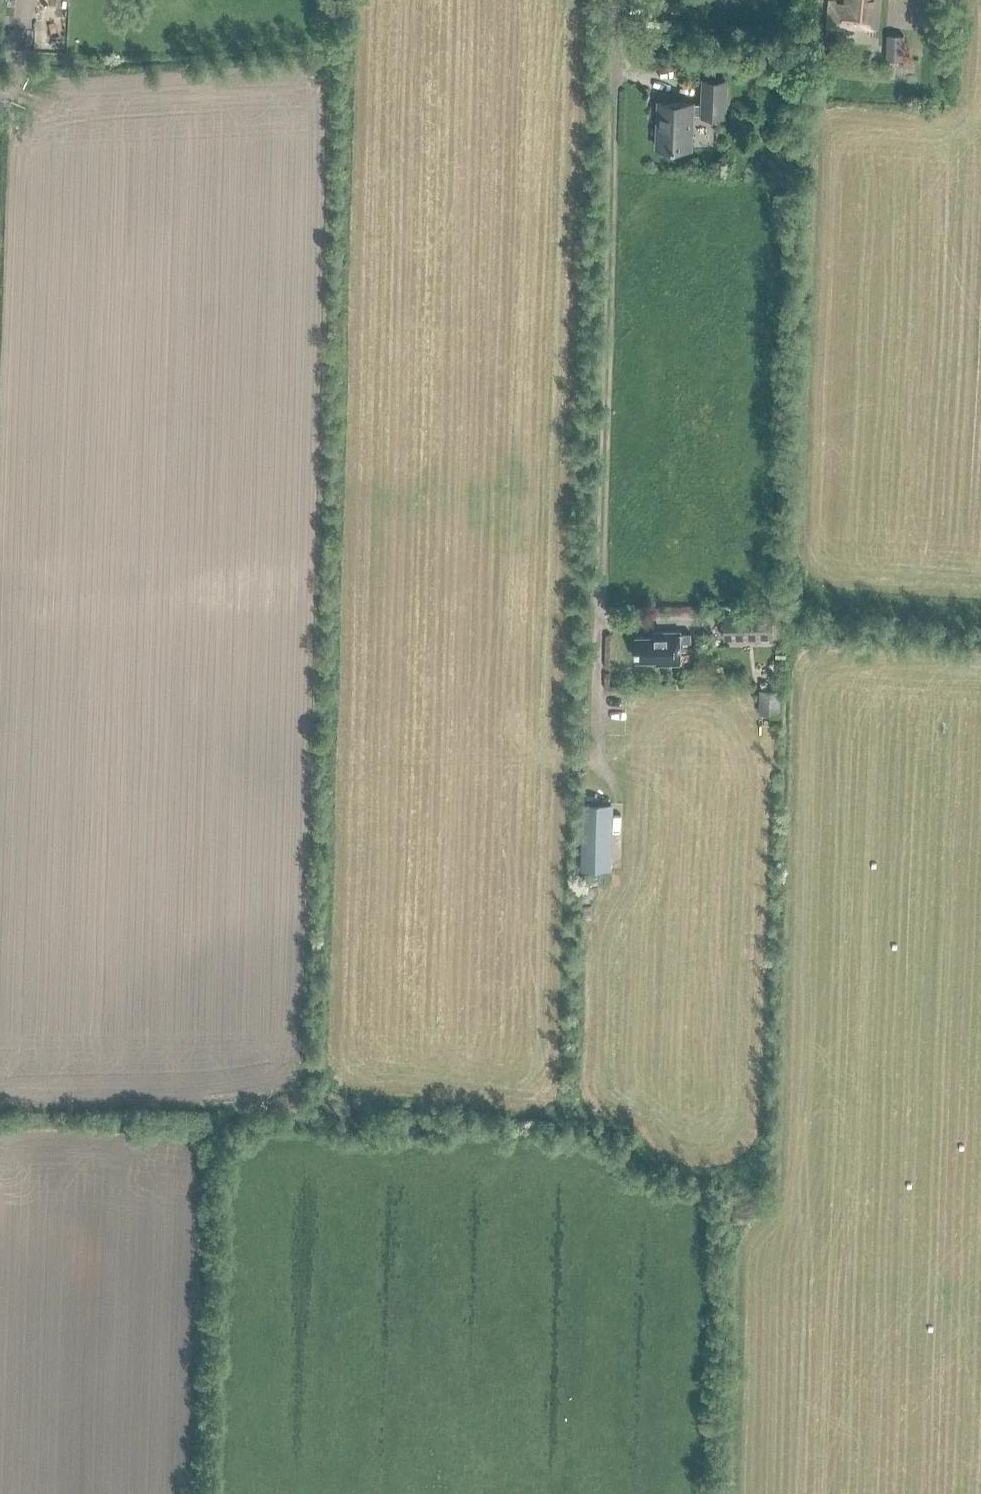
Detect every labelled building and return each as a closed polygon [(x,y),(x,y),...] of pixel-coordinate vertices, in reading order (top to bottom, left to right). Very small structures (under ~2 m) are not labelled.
[(846,4),(836,4),(837,2),(831,2),(829,28),(846,30),(846,26),(878,28),(880,0),(846,0),(846,4)] [(886,58),(903,59),(905,35),(887,34),(886,58)] [(838,62),(839,41),(829,41),(829,62),(838,62)] [(693,104),(659,103),(657,149),(691,150),(692,115),(702,115),(702,116),(724,117),(725,81),(703,80),(703,105),(692,104),(693,104)] [(772,614),(724,615),(724,639),(772,637),(772,614)] [(681,664),(680,632),(652,633),(652,637),(636,637),(636,661),(662,660),(662,664),(681,664)] [(680,643),(691,643),(690,634),(680,634),(680,643)] [(767,692),(766,707),(778,707),(779,692),(767,692)] [(618,871),(619,802),(588,802),(587,870),(618,871)]
